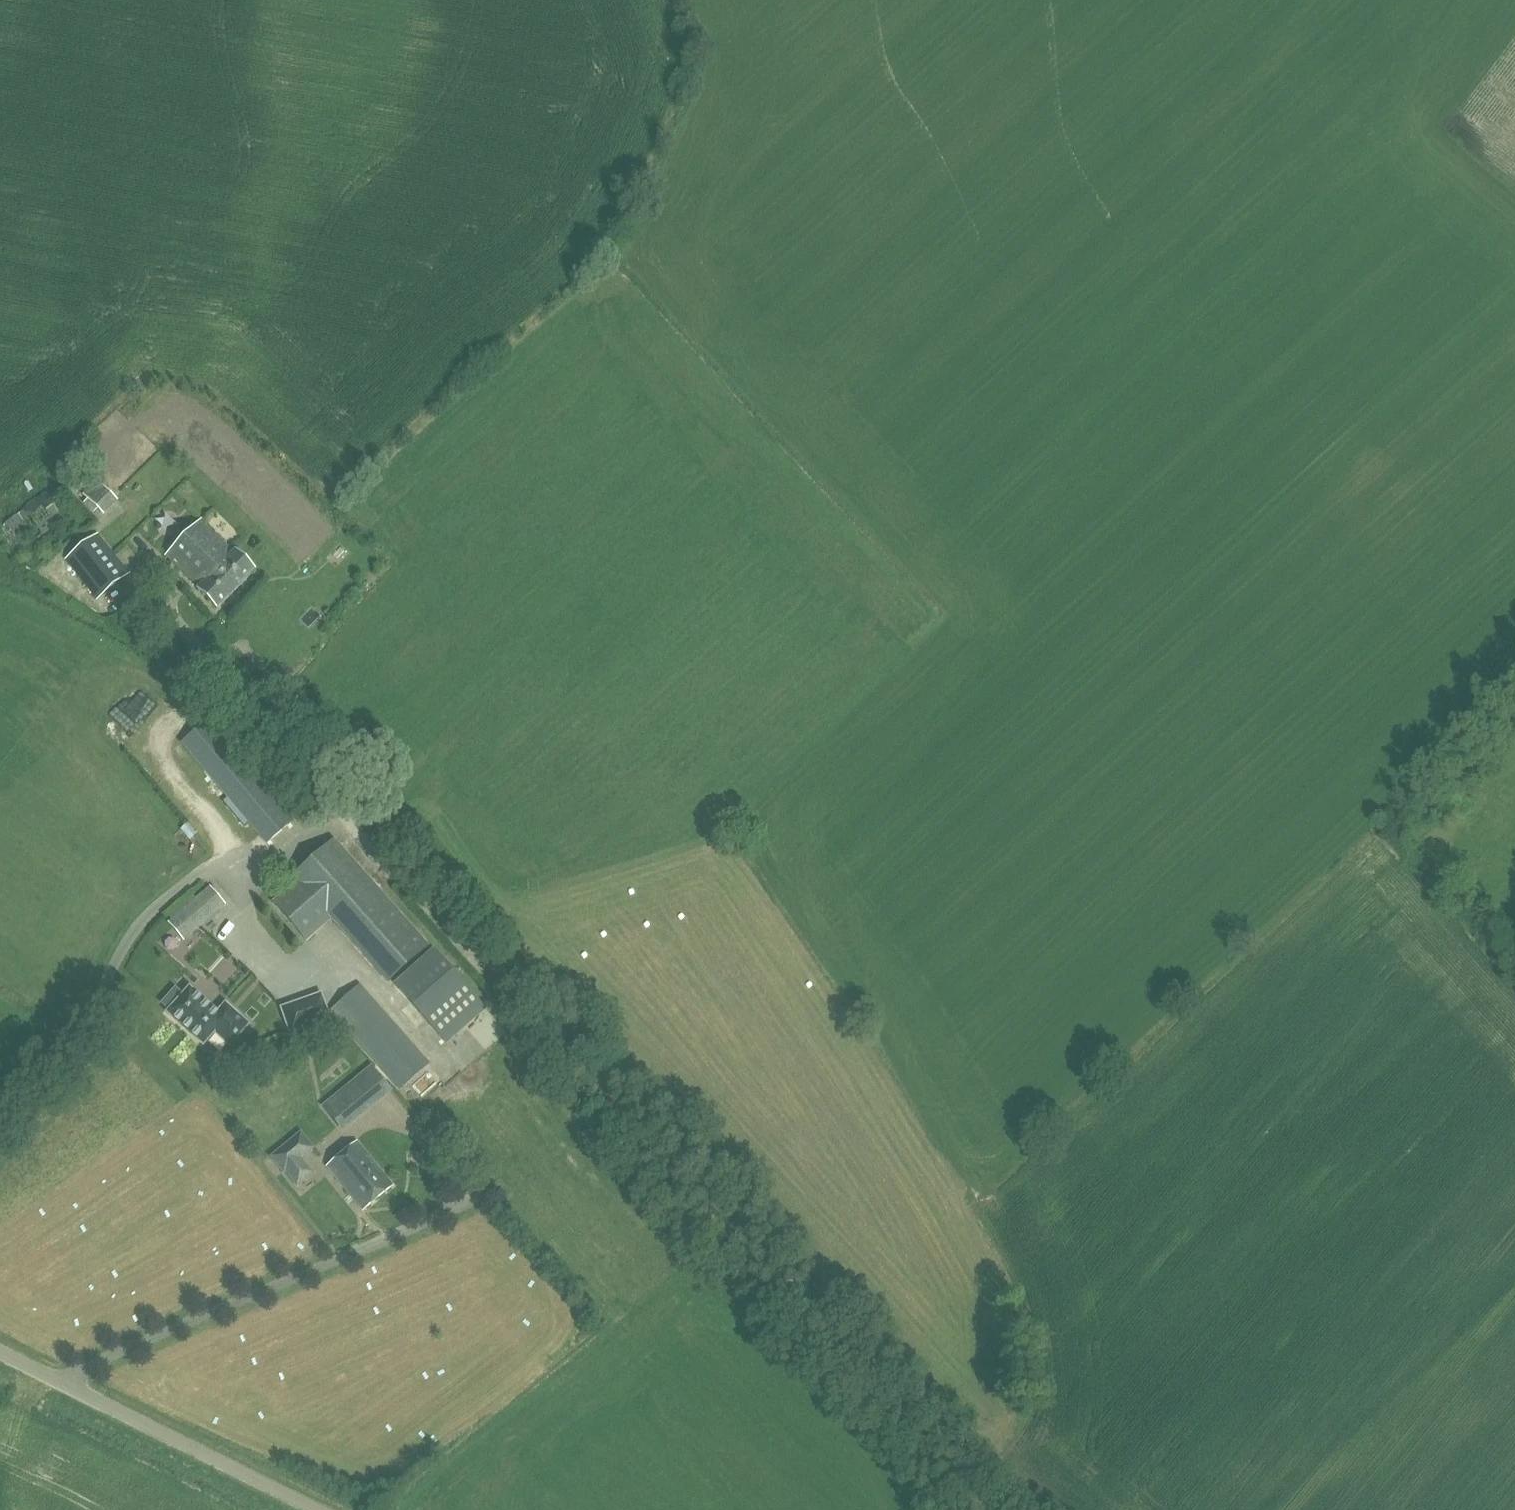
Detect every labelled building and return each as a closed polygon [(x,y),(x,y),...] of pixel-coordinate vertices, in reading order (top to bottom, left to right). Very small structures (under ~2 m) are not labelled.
[(112,493),(97,478),(82,494),(97,508),(112,493)] [(63,519),(43,494),(0,527),(0,542),(13,559),(63,519)] [(217,608),(255,570),(235,550),(234,552),(201,520),(166,556),(199,587),(197,589),(217,608)] [(97,598),(129,573),(98,534),(66,559),(97,598)] [(267,842),(292,821),(207,720),(182,742),(267,842)] [(306,889),(330,915),(390,981),(429,945),(334,839),(294,876),(297,878),(306,889)] [(306,889),(297,878),(294,876),(266,902),(278,914),(306,889)] [(186,937),(224,903),(211,887),(172,921),(186,937)] [(330,915),(306,889),(278,915),(302,941),(330,915)] [(432,948),(394,983),(447,1043),(486,1008),(432,948)] [(399,1090),(431,1062),(373,996),(371,997),(360,984),(329,1011),(399,1090)] [(218,1012),(190,987),(182,995),(176,989),(163,1003),(170,1009),(167,1012),(203,1045),(214,1032),(229,1046),(249,1024),(226,1003),(218,1012)] [(290,1035),(332,1020),(322,992),(280,1007),(290,1035)] [(313,1148),(301,1133),(272,1157),(284,1171),(313,1148)] [(363,1209),(393,1185),(357,1141),(327,1166),(363,1209)]
